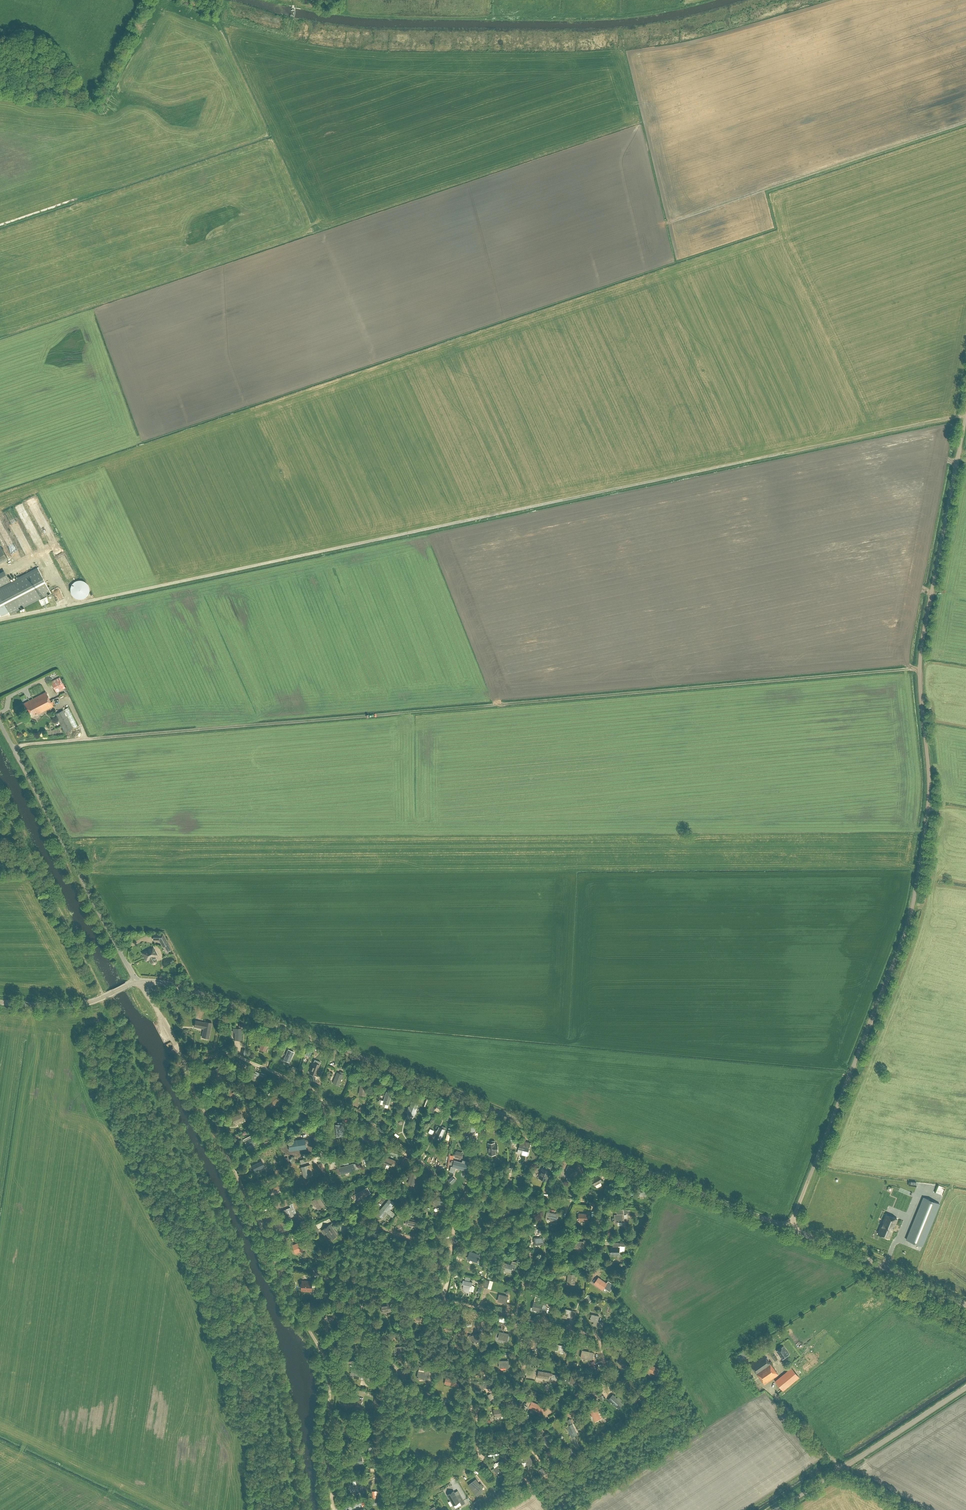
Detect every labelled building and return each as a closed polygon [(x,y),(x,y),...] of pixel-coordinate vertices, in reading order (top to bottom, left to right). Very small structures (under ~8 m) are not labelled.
[(7,580),(3,572),(0,573),(0,615),(7,612),(7,611),(47,595),(36,568),(7,580)] [(79,599),(80,599),(81,599),(82,599),(83,599),(83,598),(84,598),(85,598),(86,597),(87,596),(87,595),(88,595),(88,594),(89,593),(89,592),(89,591),(89,590),(89,589),(89,588),(89,587),(89,586),(88,586),(88,585),(87,584),(87,583),(86,583),(86,582),(85,582),(84,581),(83,581),(82,580),(81,580),(80,580),(79,580),(78,580),(77,581),(76,581),(75,581),(75,582),(74,582),(73,583),(72,584),(72,585),(71,586),(71,587),(70,588),(70,589),(70,590),(70,591),(71,592),(71,593),(71,594),(72,595),(73,596),(73,597),(74,597),(75,598),(76,598),(77,599),(78,599),(79,599)] [(50,588),(56,600),(63,596),(58,585),(50,588)] [(56,692),(65,688),(60,677),(50,681),(56,692)] [(32,709),(50,700),(46,692),(23,703),(27,710),(31,708),(32,709)] [(31,708),(27,710),(30,717),(35,714),(35,715),(53,706),(50,700),(32,709),(31,708)] [(65,732),(72,728),(63,710),(55,714),(65,732)] [(171,949),(168,944),(163,933),(153,933),(153,940),(159,940),(163,947),(164,946),(167,951),(171,949)] [(155,960),(154,956),(156,955),(152,947),(142,953),(146,960),(149,959),(150,962),(151,963),(151,964),(153,964),(154,964),(155,963),(155,962),(156,961),(155,960)] [(204,1022),(195,1020),(193,1026),(203,1028),(201,1036),(208,1038),(211,1022),(204,1021),(204,1022)] [(265,1051),(270,1038),(264,1035),(259,1048),(265,1051)] [(285,1057),(283,1059),(289,1062),(293,1052),(290,1050),(289,1051),(287,1050),(286,1052),(285,1057)] [(315,1074),(319,1064),(320,1061),(312,1059),(311,1061),(313,1062),(309,1072),(315,1074)] [(221,1076),(222,1076),(218,1067),(208,1071),(211,1078),(217,1076),(218,1078),(221,1076)] [(252,1069),(247,1067),(246,1070),(251,1072),(248,1078),(254,1080),(256,1077),(262,1079),(264,1074),(260,1072),(259,1073),(255,1071),(256,1069),(253,1068),(252,1069)] [(333,1082),(339,1084),(340,1085),(344,1072),(341,1071),(340,1073),(339,1073),(339,1074),(336,1073),(333,1082)] [(236,1090),(235,1090),(233,1086),(232,1086),(227,1089),(228,1090),(220,1094),(223,1099),(227,1096),(228,1097),(237,1093),(236,1090)] [(388,1104),(392,1091),(388,1090),(387,1093),(385,1093),(382,1102),(388,1104)] [(272,1105),(279,1098),(276,1094),(267,1101),(269,1104),(270,1103),(272,1105)] [(408,1106),(407,1112),(408,1112),(407,1113),(413,1115),(415,1115),(419,1103),(411,1100),(410,1106),(408,1106)] [(298,1121),(304,1119),(301,1108),(298,1109),(298,1111),(296,1111),(298,1121)] [(231,1117),(233,1122),(233,1124),(244,1120),(241,1113),(231,1117)] [(440,1140),(446,1127),(442,1126),(440,1129),(439,1128),(434,1137),(440,1140)] [(367,1144),(375,1139),(367,1127),(359,1132),(361,1135),(360,1135),(359,1137),(362,1140),(363,1140),(364,1140),(367,1144)] [(242,1138),(246,1145),(247,1147),(256,1142),(252,1134),(242,1138)] [(520,1140),(518,1149),(523,1150),(528,1151),(529,1149),(531,1142),(525,1141),(526,1138),(521,1137),(520,1140)] [(306,1146),(305,1143),(308,1142),(308,1139),(294,1141),(295,1145),(296,1145),(296,1147),(306,1146)] [(490,1140),(490,1143),(488,1143),(489,1154),(495,1154),(495,1152),(498,1152),(498,1144),(494,1144),(494,1140),(490,1140)] [(462,1158),(463,1152),(456,1150),(455,1156),(462,1158)] [(397,1161),(393,1159),(382,1155),(381,1159),(381,1161),(391,1165),(392,1163),(395,1164),(397,1161)] [(467,1170),(469,1164),(454,1160),(452,1166),(467,1170)] [(251,1165),(254,1172),(264,1167),(261,1161),(251,1165)] [(341,1174),(355,1170),(353,1163),(339,1167),(341,1174)] [(304,1177),(313,1175),(310,1164),(303,1166),(304,1168),(301,1168),(304,1177)] [(550,1170),(551,1168),(544,1165),(543,1168),(542,1167),(541,1170),(538,1177),(547,1180),(548,1177),(549,1177),(551,1171),(550,1170)] [(575,1170),(570,1167),(567,1167),(565,1172),(566,1172),(564,1178),(571,1181),(575,1170)] [(414,1186),(418,1174),(411,1172),(408,1184),(414,1186)] [(594,1185),(595,1184),(596,1187),(597,1188),(601,1185),(602,1184),(600,1182),(602,1181),(599,1177),(601,1176),(600,1174),(598,1175),(591,1179),(594,1185)] [(266,1188),(269,1194),(279,1188),(275,1182),(266,1188)] [(358,1200),(371,1193),(368,1187),(352,1195),(354,1199),(357,1198),(358,1200)] [(325,1205),(319,1196),(311,1201),(314,1205),(315,1205),(318,1209),(325,1205)] [(924,1197),(907,1240),(922,1246),(939,1204),(924,1197)] [(440,1209),(442,1209),(446,1206),(442,1200),(436,1198),(431,1201),(433,1207),(440,1209)] [(388,1200),(387,1202),(378,1213),(382,1217),(391,1206),(390,1205),(391,1203),(392,1202),(389,1199),(389,1200),(388,1200)] [(293,1215),(291,1210),(294,1209),(292,1203),(289,1204),(290,1207),(282,1210),(283,1214),(284,1214),(285,1217),(290,1216),(293,1215)] [(560,1214),(560,1212),(557,1211),(556,1213),(549,1212),(548,1218),(554,1219),(554,1220),(557,1220),(558,1214),(560,1214)] [(590,1218),(590,1212),(588,1212),(588,1214),(579,1213),(578,1220),(584,1220),(584,1221),(587,1221),(587,1218),(590,1218)] [(617,1224),(618,1225),(618,1226),(623,1225),(622,1222),(624,1222),(623,1214),(614,1214),(615,1223),(617,1222),(617,1224)] [(884,1225),(882,1224),(878,1234),(889,1238),(893,1230),(892,1230),(893,1227),(894,1227),(897,1219),(886,1214),(884,1220),(885,1220),(884,1225)] [(330,1240),(335,1236),(335,1235),(338,1233),(332,1223),(323,1229),(330,1240)] [(315,1225),(311,1228),(315,1234),(319,1231),(315,1225)] [(304,1250),(302,1244),(304,1243),(302,1238),(299,1239),(300,1242),(293,1245),(294,1249),(295,1249),(296,1252),(301,1250),(302,1251),(304,1250)] [(585,1243),(586,1239),(583,1239),(583,1241),(575,1241),(574,1248),(580,1248),(583,1248),(583,1243),(585,1243)] [(479,1254),(470,1251),(467,1257),(473,1259),(473,1260),(476,1261),(478,1257),(481,1258),(483,1253),(480,1252),(479,1254)] [(511,1264),(503,1262),(501,1270),(510,1272),(511,1268),(515,1268),(517,1262),(512,1261),(511,1264)] [(574,1285),(575,1275),(568,1274),(568,1280),(567,1280),(567,1284),(571,1284),(571,1287),(576,1288),(577,1285),(574,1285)] [(303,1280),(302,1291),(312,1291),(312,1286),(316,1286),(316,1278),(313,1278),(312,1281),(303,1280)] [(606,1283),(598,1278),(595,1283),(599,1286),(599,1287),(602,1289),(604,1285),(607,1288),(611,1283),(608,1281),(606,1283)] [(473,1290),(474,1285),(471,1285),(472,1281),(462,1279),(462,1283),(463,1283),(463,1286),(463,1289),(466,1291),(468,1292),(469,1290),(473,1290)] [(506,1303),(508,1296),(499,1293),(498,1296),(499,1297),(498,1300),(503,1301),(502,1302),(506,1303)] [(546,1305),(547,1298),(543,1297),(541,1303),(534,1302),(533,1305),(532,1308),(537,1310),(540,1311),(542,1304),(546,1305)] [(574,1318),(575,1311),(564,1308),(562,1317),(567,1318),(568,1317),(574,1318)] [(333,1321),(336,1314),(328,1311),(325,1318),(333,1321)] [(415,1311),(411,1311),(411,1314),(414,1314),(414,1320),(420,1320),(421,1322),(424,1322),(423,1313),(415,1314),(415,1311)] [(602,1327),(603,1322),(598,1320),(599,1316),(592,1314),(590,1320),(594,1321),(593,1325),(602,1327)] [(451,1329),(454,1328),(453,1324),(455,1324),(454,1320),(451,1321),(452,1322),(443,1323),(444,1330),(451,1328),(451,1329)] [(506,1340),(508,1333),(499,1331),(498,1334),(499,1334),(498,1338),(503,1339),(503,1340),(506,1340)] [(478,1333),(471,1335),(471,1334),(468,1335),(470,1338),(471,1337),(473,1342),(478,1340),(481,1339),(478,1333)] [(535,1346),(537,1339),(529,1337),(528,1343),(532,1344),(532,1346),(535,1346)] [(562,1353),(564,1345),(557,1344),(555,1350),(559,1351),(559,1352),(562,1353)] [(396,1347),(395,1345),(392,1346),(393,1348),(395,1348),(396,1354),(405,1353),(404,1346),(396,1347)] [(781,1358),(788,1353),(782,1345),(775,1350),(781,1358)] [(591,1359),(593,1351),(584,1350),(583,1353),(584,1353),(583,1356),(588,1357),(588,1358),(591,1359)] [(629,1364),(625,1355),(628,1354),(626,1350),(621,1352),(623,1356),(618,1357),(620,1361),(620,1360),(623,1366),(629,1364)] [(768,1361),(763,1353),(749,1363),(764,1383),(777,1374),(771,1365),(772,1364),(769,1360),(768,1361)] [(656,1374),(659,1368),(646,1362),(645,1364),(648,1366),(646,1369),(656,1374)] [(429,1370),(429,1366),(425,1365),(424,1367),(420,1366),(417,1378),(426,1379),(427,1373),(430,1373),(430,1370),(429,1370)] [(367,1371),(363,1371),(352,1368),(352,1371),(353,1372),(353,1374),(354,1375),(354,1378),(359,1379),(360,1376),(365,1377),(367,1371)] [(782,1389),(797,1377),(790,1368),(775,1380),(782,1389)] [(539,1370),(538,1377),(549,1379),(549,1376),(551,1376),(551,1378),(555,1379),(556,1374),(552,1374),(552,1373),(550,1372),(539,1370)] [(569,1382),(579,1384),(580,1385),(582,1379),(570,1376),(569,1382)] [(456,1386),(457,1380),(446,1378),(446,1381),(447,1382),(446,1384),(456,1386)] [(476,1381),(475,1388),(476,1388),(476,1389),(481,1390),(481,1389),(485,1389),(485,1387),(490,1388),(490,1381),(484,1380),(484,1381),(476,1381)] [(644,1399),(648,1395),(640,1388),(636,1393),(639,1396),(640,1395),(644,1399)] [(622,1404),(612,1394),(608,1399),(616,1407),(616,1406),(618,1408),(622,1404)] [(351,1404),(356,1406),(360,1407),(361,1403),(362,1403),(362,1401),(347,1396),(346,1402),(351,1403),(351,1404)] [(526,1403),(528,1404),(531,1406),(530,1407),(540,1412),(542,1406),(532,1401),(530,1400),(530,1401),(528,1400),(526,1403)] [(495,1417),(504,1416),(503,1409),(505,1409),(504,1403),(501,1403),(502,1408),(494,1409),(495,1417)] [(595,1421),(603,1417),(598,1407),(592,1410),(593,1411),(591,1412),(595,1421)] [(571,1436),(576,1434),(572,1423),(569,1425),(569,1426),(567,1427),(571,1436)] [(345,1424),(343,1428),(343,1430),(353,1434),(354,1433),(355,1429),(345,1424)] [(548,1446),(553,1444),(548,1434),(543,1437),(548,1446)] [(575,1435),(571,1437),(576,1448),(580,1446),(575,1435)] [(522,1453),(518,1455),(522,1461),(525,1460),(528,1465),(533,1463),(529,1453),(523,1456),(522,1453)] [(346,1467),(353,1466),(353,1465),(358,1463),(357,1461),(361,1460),(360,1457),(346,1460),(346,1462),(345,1462),(346,1467)] [(493,1464),(495,1468),(493,1469),(499,1476),(504,1471),(499,1464),(501,1463),(499,1461),(496,1463),(496,1462),(493,1464)] [(547,1473),(544,1466),(539,1469),(542,1476),(547,1473)] [(362,1490),(366,1489),(364,1479),(356,1480),(356,1484),(350,1485),(351,1491),(362,1490)] [(476,1479),(468,1485),(475,1493),(484,1486),(481,1483),(480,1484),(479,1484),(476,1479)] [(457,1495),(454,1490),(447,1494),(453,1505),(460,1501),(462,1505),(465,1503),(460,1493),(457,1495)]
